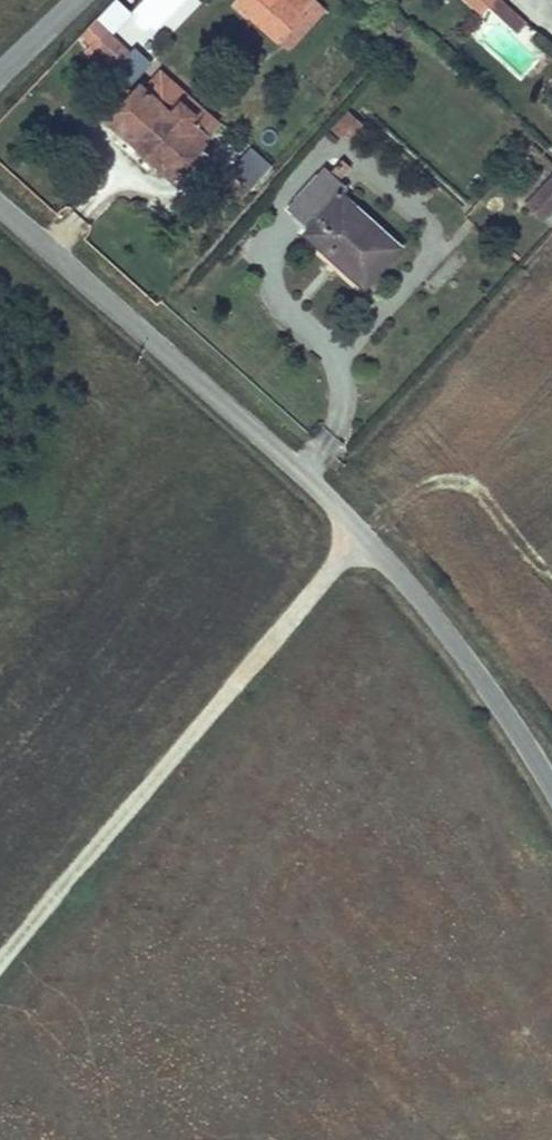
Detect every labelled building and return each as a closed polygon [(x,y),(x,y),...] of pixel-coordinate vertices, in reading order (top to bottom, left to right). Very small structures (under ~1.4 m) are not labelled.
[(285,0),(240,0),(237,3),(279,39),(302,15),(285,0)] [(479,16),(493,0),(462,0),(479,16)] [(520,37),(528,26),(500,1),(492,12),(520,37)] [(100,60),(121,53),(107,14),(86,21),(100,60)] [(201,147),(138,89),(110,121),(173,180),(201,147)] [(364,125),(349,111),(333,128),(345,138),(353,130),(357,134),(364,125)] [(221,164),(241,191),(271,170),(251,143),(221,164)] [(349,161),(343,154),(333,165),(339,172),(349,161)] [(334,254),(367,284),(401,248),(342,195),(348,190),(325,169),(287,211),(310,231),(305,236),(331,258),(334,254)] [(551,208),(551,179),(550,178),(525,204),(542,219),(551,208)]
